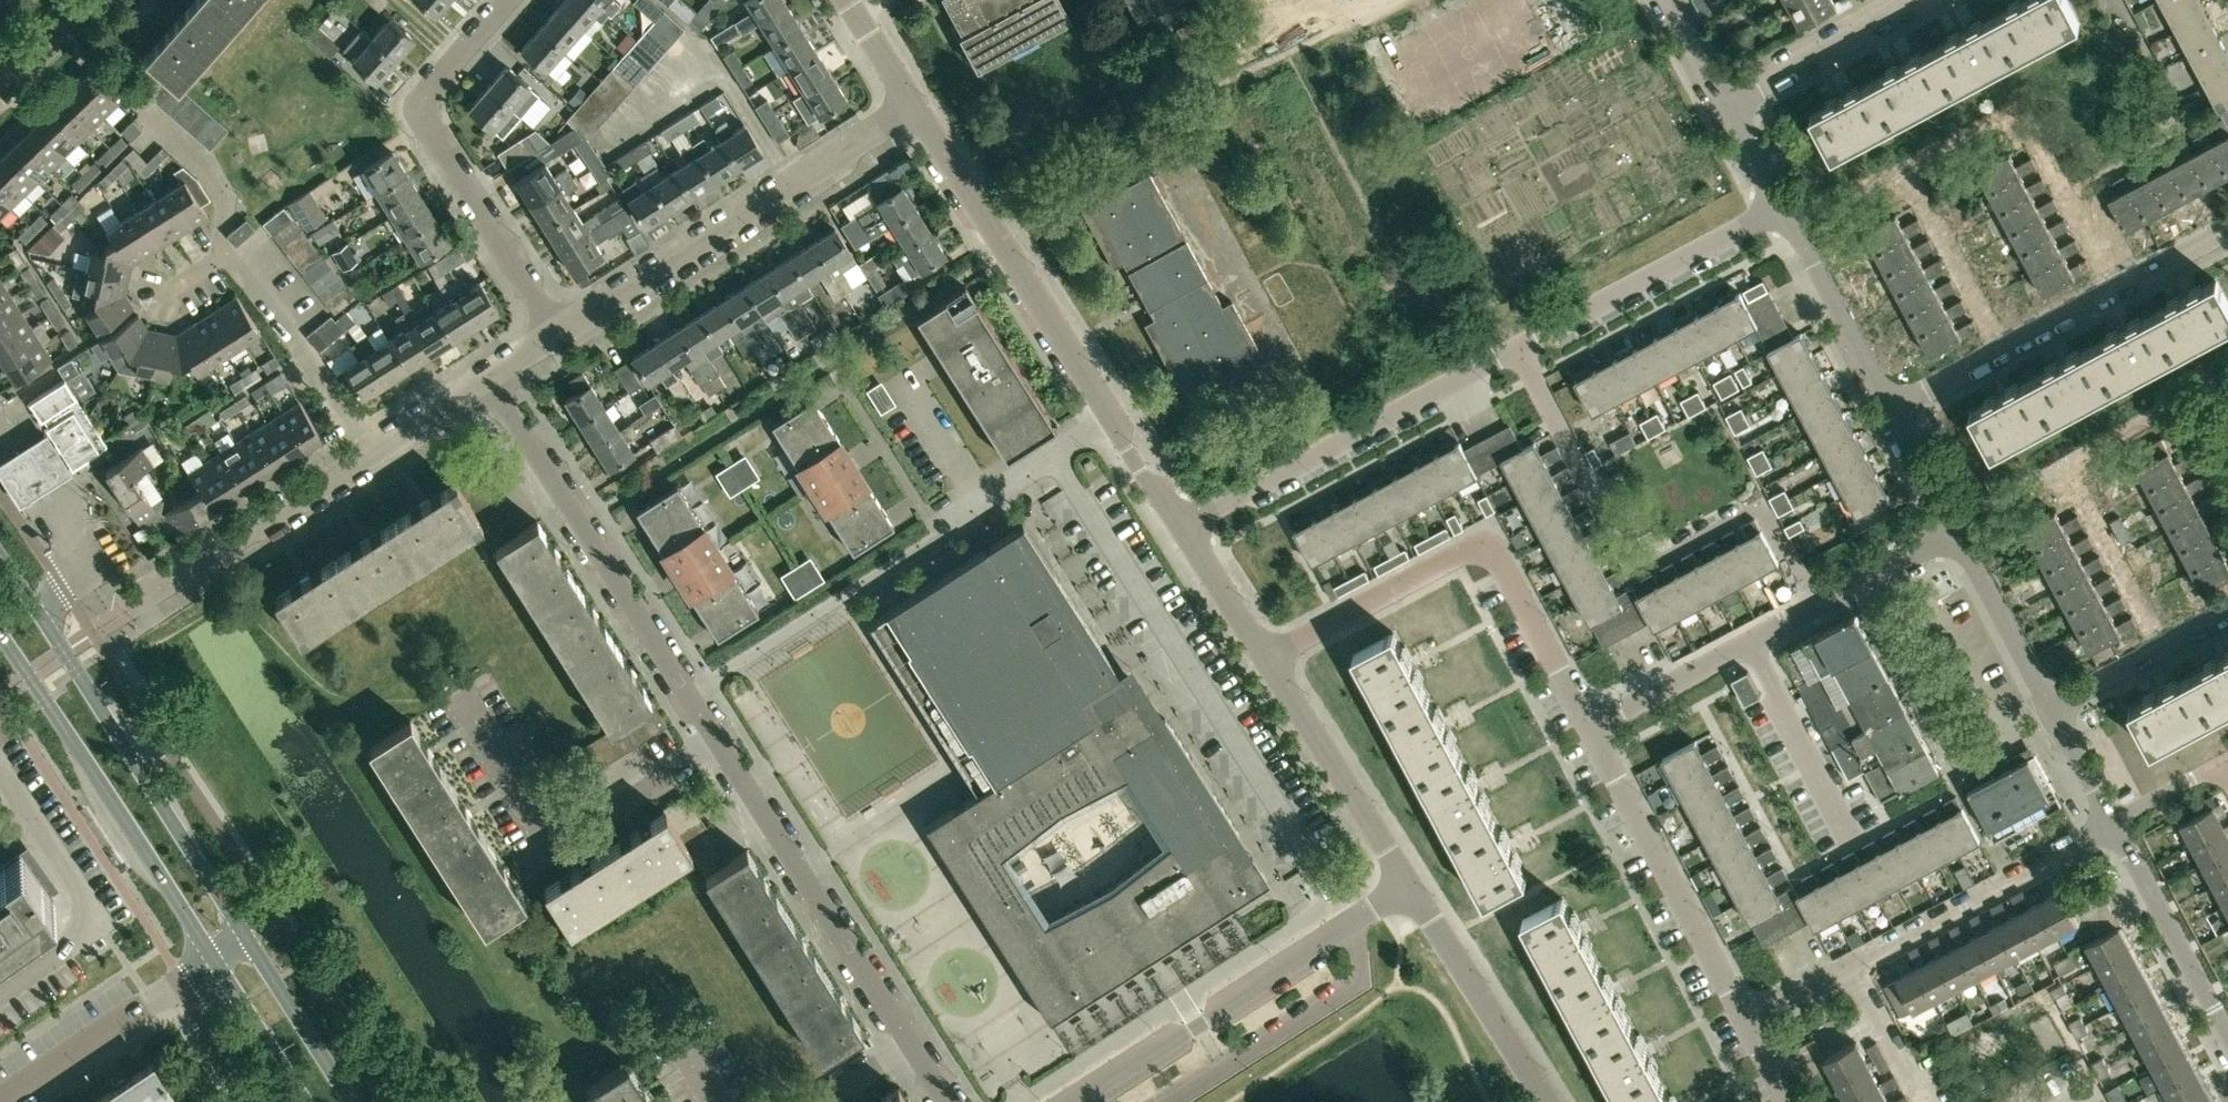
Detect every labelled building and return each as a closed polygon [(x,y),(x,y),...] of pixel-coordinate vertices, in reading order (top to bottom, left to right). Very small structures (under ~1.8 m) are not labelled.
[(177,85),(178,85),(179,84),(232,25),(203,0),(194,0),(144,56),(167,76),(177,85)] [(232,25),(254,0),(203,0),(232,25)] [(389,0),(368,0),(380,10),(389,0)] [(447,0),(421,0),(436,13),(447,0)] [(559,6),(582,27),(601,6),(595,0),(564,0),(559,6)] [(615,0),(595,0),(601,6),(610,15),(620,4),(615,0)] [(687,21),(699,31),(723,3),(721,0),(706,0),(687,21)] [(761,21),(787,4),(784,0),(747,0),(761,21)] [(957,21),(964,34),(961,35),(977,66),(1069,17),(1060,0),(946,0),(957,21)] [(1137,19),(1172,0),(1127,0),(1137,19)] [(1852,0),(1836,0),(1834,1),(1834,0),(1791,0),(1788,1),(1801,25),(1837,6),(1840,11),(1853,3),(1852,0)] [(2021,2),(1996,15),(2018,55),(2079,23),(2067,0),(2025,0),(2021,2)] [(2177,28),(2192,20),(2189,12),(2203,5),(2200,0),(2162,0),(2177,28)] [(761,21),(776,45),(802,28),(787,4),(761,21)] [(2177,28),(2190,52),(2220,37),(2203,5),(2189,12),(2192,20),(2177,28)] [(559,6),(541,27),(564,48),(582,27),(559,6)] [(684,28),(664,9),(654,20),(675,38),(684,28)] [(1749,11),(1733,19),(1738,28),(1754,19),(1749,11)] [(1996,15),(1970,29),(1935,48),(1956,88),(2018,55),(1996,15)] [(390,18),(372,38),(395,59),(414,38),(390,18)] [(1181,37),(1182,37),(1200,27),(1195,18),(1177,28),(1181,37)] [(654,20),(646,30),(667,48),(675,38),(654,20)] [(346,53),(369,41),(359,21),(335,32),(346,53)] [(710,36),(718,48),(742,33),(735,21),(710,36)] [(339,46),(318,27),(309,37),(330,56),(339,46)] [(546,68),(564,48),(541,27),(522,48),(546,68)] [(776,45),(790,67),(817,51),(802,28),(776,45)] [(646,30),(637,39),(658,58),(667,48),(646,30)] [(2206,83),(2221,75),(2219,67),(2227,62),(2227,52),(2220,37),(2190,52),(2206,83)] [(353,59),(377,80),(395,59),(372,38),(353,59)] [(637,39),(628,50),(649,68),(658,58),(637,39)] [(1935,48),(1899,67),(1874,81),(1895,121),(1956,88),(1935,48)] [(733,49),(723,55),(733,72),(743,65),(733,49)] [(640,78),(649,68),(628,50),(619,60),(640,78)] [(794,97),(794,98),(831,74),(817,51),(790,67),(805,91),(794,97)] [(631,88),(640,78),(619,60),(610,70),(631,88)] [(2227,104),(2227,62),(2219,67),(2221,75),(2206,83),(2220,108),(2227,104)] [(507,65),(489,85),(509,104),(521,115),(540,94),(507,65)] [(753,81),(743,65),(733,72),(743,87),(753,81)] [(623,97),(631,88),(610,70),(602,79),(623,97)] [(90,72),(76,85),(105,114),(118,101),(90,72)] [(847,99),(831,74),(794,98),(809,121),(820,114),(821,115),(847,99)] [(150,95),(150,96),(160,104),(177,85),(167,76),(150,95)] [(602,79),(593,89),(614,107),(623,97),(602,79)] [(1874,81),(1838,100),(1812,114),(1834,154),(1895,121),(1874,81)] [(160,104),(170,113),(188,92),(179,84),(178,85),(177,85),(160,104)] [(76,85),(63,98),(92,127),(105,114),(76,85)] [(470,107),(503,136),(521,115),(509,104),(489,85),(470,107)] [(568,101),(575,107),(587,93),(580,86),(568,101)] [(593,89),(584,99),(605,118),(614,107),(593,89)] [(170,113),(180,122),(198,101),(188,92),(170,113)] [(723,104),(716,95),(700,105),(707,115),(723,104)] [(63,98),(49,111),(78,141),(92,127),(63,98)] [(755,106),(763,118),(775,110),(767,98),(755,106)] [(584,99),(576,109),(597,127),(605,118),(584,99)] [(180,122),(189,130),(207,110),(198,101),(180,122)] [(2224,116),(2227,124),(2227,104),(2220,108),(2224,116)] [(567,119),(575,126),(576,127),(579,129),(588,138),(597,127),(576,109),(567,119)] [(189,130),(199,139),(217,118),(207,110),(189,130)] [(693,110),(677,120),(683,130),(699,119),(693,110)] [(763,118),(778,141),(790,134),(775,110),(763,118)] [(49,111),(36,124),(65,154),(78,141),(49,111)] [(811,120),(817,130),(825,124),(819,115),(811,120)] [(199,139),(210,149),(228,128),(217,118),(199,139)] [(677,120),(661,130),(668,140),(683,130),(677,120)] [(130,140),(142,129),(135,122),(123,133),(130,140)] [(763,150),(746,124),(733,132),(727,122),(715,129),(722,139),(739,166),(763,150)] [(36,124),(22,137),(51,167),(65,154),(36,124)] [(583,138),(576,127),(575,126),(550,142),(545,145),(552,157),(583,138)] [(508,168),(545,145),(550,142),(536,128),(498,152),(508,168)] [(121,136),(110,146),(117,153),(128,143),(121,136)] [(704,136),(692,144),(698,154),(715,180),(739,166),(722,139),(710,147),(704,136)] [(22,137),(9,150),(38,180),(51,167),(22,137)] [(653,149),(647,139),(631,149),(637,159),(653,149)] [(1980,182),(2016,163),(2006,143),(1970,162),(1980,182)] [(687,161),(676,169),(692,195),(715,180),(698,154),(692,144),(681,151),(687,161)] [(110,146),(98,158),(105,165),(117,153),(110,146)] [(162,146),(161,147),(151,156),(158,164),(169,153),(162,146)] [(621,169),(637,159),(631,149),(615,159),(621,169)] [(0,159),(0,168),(25,193),(38,180),(9,150),(0,159)] [(364,169),(378,191),(407,173),(393,150),(364,169)] [(147,175),(158,164),(151,156),(140,168),(147,175)] [(118,176),(129,165),(122,158),(111,168),(117,174),(118,176)] [(1105,158),(1066,180),(1113,267),(1123,262),(1153,317),(1144,322),(1194,414),(1262,377),(1254,363),(1264,357),(1232,299),(1222,304),(1149,171),(1121,187),(1105,158)] [(2170,177),(2160,158),(2124,178),(2134,196),(2170,177)] [(102,169),(95,162),(94,161),(83,172),(90,179),(102,169)] [(516,180),(530,203),(573,176),(568,167),(554,176),(545,162),(516,180)] [(2016,163),(1980,182),(1990,201),(2026,182),(2016,163)] [(171,172),(178,184),(169,190),(192,225),(208,215),(201,204),(210,198),(197,177),(183,164),(171,172)] [(657,166),(646,173),(669,210),(692,195),(676,169),(663,176),(657,166)] [(11,206),(25,193),(0,168),(0,194),(11,206)] [(107,186),(118,176),(117,174),(111,168),(100,179),(107,186)] [(79,191),(90,179),(83,172),(72,183),(79,191)] [(378,191),(392,213),(421,195),(407,173),(378,191)] [(629,198),(646,225),(669,210),(646,173),(635,180),(641,190),(629,198)] [(530,203),(544,225),(573,207),(564,193),(579,185),(573,176),(530,203)] [(600,191),(612,184),(607,176),(596,183),(600,191)] [(2180,196),(2170,177),(2134,196),(2144,215),(2180,196)] [(2026,182),(1990,201),(2000,220),(2036,200),(2026,182)] [(317,185),(297,198),(314,225),(334,212),(317,185)] [(879,233),(892,224),(917,209),(903,186),(878,202),(879,203),(858,215),(857,214),(841,224),(855,247),(871,236),(878,232),(879,233)] [(169,190),(154,200),(176,235),(192,225),(169,190)] [(79,199),(72,192),(61,203),(68,210),(79,199)] [(11,206),(0,194),(0,217),(11,206)] [(392,213),(407,236),(436,218),(421,195),(392,213)] [(620,196),(582,221),(573,207),(544,225),(558,248),(625,206),(620,196)] [(2154,235),(2190,216),(2180,196),(2144,215),(2154,235)] [(86,207),(79,199),(68,210),(75,217),(86,207)] [(154,200),(139,210),(161,245),(176,235),(154,200)] [(2036,200),(2000,220),(2011,238),(2046,219),(2036,200)] [(50,214),(56,220),(57,221),(68,210),(61,203),(50,214)] [(284,206),(263,222),(271,233),(292,216),(284,206)] [(629,236),(640,229),(625,206),(558,248),(573,271),(602,253),(593,238),(606,231),(607,232),(612,229),(617,231),(623,227),(629,236)] [(894,243),(899,251),(892,255),(893,256),(931,231),(917,209),(892,224),(901,238),(894,243)] [(60,231),(75,217),(68,210),(57,221),(56,220),(53,223),(60,231)] [(139,210),(123,219),(146,254),(161,245),(139,210)] [(1877,222),(1928,350),(1983,328),(1976,312),(1962,318),(1957,306),(1969,302),(1965,292),(1947,299),(1942,286),(1958,280),(1954,272),(1939,278),(1933,265),(1945,260),(1942,252),(1930,257),(1925,245),(1936,241),(1932,231),(1915,238),(1904,211),(1877,222)] [(37,231),(48,221),(41,213),(29,224),(37,231)] [(300,226),(292,216),(271,233),(279,242),(300,226)] [(227,234),(236,245),(256,228),(247,217),(227,234)] [(421,259),(450,241),(436,218),(407,236),(421,259)] [(115,242),(107,247),(131,264),(131,263),(146,254),(123,219),(107,229),(115,242)] [(2046,219),(2011,238),(2021,257),(2056,238),(2046,219)] [(312,232),(318,243),(339,231),(333,220),(312,232)] [(66,236),(60,231),(53,223),(27,249),(49,253),(66,236)] [(25,242),(37,231),(29,224),(18,235),(25,242)] [(308,236),(300,226),(279,242),(287,253),(308,236)] [(836,228),(813,243),(845,293),(854,287),(843,269),(856,261),(836,228)] [(912,275),(921,269),(945,253),(931,231),(893,256),(898,264),(903,261),(912,275)] [(316,245),(308,236),(287,253),(295,262),(316,245)] [(1865,242),(1874,264),(1885,259),(1875,238),(1865,242)] [(2056,238),(2021,257),(2031,276),(2066,257),(2056,238)] [(333,251),(333,252),(339,262),(354,254),(348,243),(333,251)] [(819,273),(825,283),(835,299),(845,293),(813,243),(790,257),(806,282),(819,273)] [(323,255),(316,245),(295,262),(302,272),(323,255)] [(17,265),(24,261),(25,260),(17,246),(8,252),(17,265)] [(466,258),(459,246),(437,259),(444,271),(449,268),(466,258)] [(91,253),(87,269),(128,278),(131,264),(107,247),(105,256),(91,253)] [(867,271),(868,272),(876,267),(876,266),(881,262),(875,253),(859,263),(865,273),(867,271)] [(331,265),(325,257),(323,255),(302,272),(310,281),(331,265)] [(790,257),(768,271),(807,332),(817,326),(799,300),(801,299),(795,289),(806,282),(790,257)] [(2066,257),(2031,276),(2041,296),(2077,276),(2066,257)] [(437,259),(428,264),(435,276),(444,271),(437,259)] [(364,264),(350,272),(356,283),(370,275),(364,264)] [(338,274),(331,265),(310,281),(317,291),(338,274)] [(21,271),(29,284),(37,279),(29,266),(21,271)] [(584,267),(574,273),(582,285),(591,280),(584,267)] [(887,284),(876,267),(868,272),(878,289),(887,284)] [(449,268),(444,271),(451,282),(456,279),(449,268)] [(98,289),(96,299),(125,293),(128,278),(87,269),(83,286),(98,289)] [(435,277),(442,288),(440,289),(448,302),(436,310),(454,339),(476,324),(451,282),(450,282),(444,271),(435,277)] [(746,286),(761,310),(767,320),(781,312),(798,338),(807,332),(768,271),(746,286)] [(346,284),(338,274),(317,291),(325,301),(346,284)] [(47,281),(55,295),(63,290),(65,291),(55,276),(47,281)] [(1757,324),(1751,312),(1746,301),(1740,292),(1732,276),(1722,281),(1730,297),(1720,302),(1719,303),(1736,335),(1756,324),(1757,324)] [(456,279),(451,282),(476,324),(499,310),(481,281),(466,291),(458,278),(456,279)] [(878,294),(886,306),(911,290),(903,278),(878,294)] [(37,298),(43,295),(46,293),(37,279),(29,284),(37,298)] [(11,295),(1,280),(0,280),(0,302),(11,295)] [(1764,280),(1744,290),(1749,300),(1769,289),(1764,280)] [(2226,296),(2217,280),(2155,312),(2177,352),(2227,325),(2227,301),(2226,296)] [(398,283),(391,287),(398,299),(405,295),(398,283)] [(334,312),(355,296),(346,284),(325,301),(334,312)] [(739,324),(761,310),(746,286),(723,300),(739,324)] [(965,286),(916,317),(1006,458),(1028,444),(1026,441),(1036,435),(1040,441),(1049,435),(1043,424),(1049,420),(1049,421),(1051,419),(965,286)] [(391,287),(382,292),(389,304),(398,299),(391,287)] [(1710,308),(1700,313),(1699,314),(1716,346),(1736,335),(1719,303),(1720,302),(1712,287),(1702,292),(1710,308)] [(1749,300),(1746,301),(1751,312),(1775,299),(1769,289),(1749,300)] [(55,295),(64,308),(72,302),(65,291),(63,290),(55,295)] [(98,330),(134,307),(125,293),(96,299),(100,306),(88,314),(98,330)] [(21,311),(11,295),(0,302),(0,325),(21,311)] [(238,296),(221,306),(243,341),(260,331),(238,296)] [(41,302),(49,315),(57,310),(49,297),(41,302)] [(1689,319),(1679,324),(1678,325),(1696,357),(1716,346),(1699,314),(1700,313),(1691,298),(1682,303),(1689,319)] [(1775,299),(1751,312),(1757,324),(1781,311),(1775,299)] [(715,339),(716,339),(728,331),(735,341),(736,341),(745,356),(755,350),(745,334),(739,324),(723,300),(700,315),(715,339)] [(412,306),(405,310),(431,353),(454,339),(436,310),(430,301),(416,311),(412,306)] [(221,306),(206,316),(227,351),(243,341),(221,306)] [(1669,330),(1659,335),(1658,335),(1676,368),(1696,357),(1678,325),(1679,324),(1671,309),(1662,314),(1669,330)] [(57,329),(64,325),(66,323),(57,310),(49,315),(57,329)] [(346,310),(339,316),(348,326),(355,320),(346,310)] [(403,330),(390,339),(408,368),(431,353),(405,310),(395,317),(403,330)] [(31,327),(21,311),(0,325),(0,347),(31,327)] [(1788,324),(1781,311),(1757,324),(1756,324),(1763,338),(1788,324)] [(2155,312),(2094,345),(2115,385),(2177,352),(2155,312)] [(315,328),(315,329),(327,343),(348,326),(339,316),(335,319),(331,314),(315,328)] [(103,337),(103,338),(113,353),(126,344),(130,352),(147,328),(138,315),(103,337)] [(723,350),(716,339),(715,339),(700,315),(678,329),(717,391),(726,384),(719,373),(719,372),(711,358),(723,350)] [(212,361),(227,351),(206,316),(190,326),(212,361)] [(1649,340),(1639,346),(1638,346),(1655,379),(1676,368),(1658,335),(1659,335),(1650,320),(1641,325),(1649,340)] [(1794,336),(1788,324),(1763,338),(1770,349),(1794,336)] [(190,326),(177,334),(182,364),(190,359),(197,370),(212,361),(190,326)] [(6,365),(41,343),(31,327),(0,347),(0,356),(6,365)] [(135,368),(153,372),(162,331),(147,328),(130,352),(131,353),(138,355),(135,368)] [(754,328),(745,334),(755,350),(764,344),(754,328)] [(671,367),(684,359),(700,385),(702,384),(709,395),(717,391),(678,329),(656,342),(670,367),(678,377),(671,367)] [(61,335),(69,348),(70,348),(78,343),(69,330),(61,335)] [(177,335),(162,331),(153,372),(171,376),(173,363),(181,364),(182,364),(177,334),(177,335)] [(1629,351),(1618,357),(1635,389),(1655,379),(1638,346),(1639,346),(1630,331),(1621,336),(1629,351)] [(1802,332),(1794,336),(1770,349),(1781,371),(1813,354),(1813,353),(1829,346),(1824,336),(1808,344),(1802,332)] [(367,334),(359,340),(386,382),(408,368),(390,339),(375,348),(367,334)] [(363,397),(386,382),(359,340),(350,345),(351,346),(346,349),(354,361),(344,367),(363,397)] [(688,393),(678,377),(670,367),(656,342),(633,357),(648,382),(660,374),(667,385),(668,383),(678,399),(688,393)] [(1609,362),(1599,367),(1598,368),(1615,400),(1635,389),(1618,357),(1610,342),(1601,347),(1609,362)] [(52,359),(41,343),(6,365),(16,382),(52,359)] [(2094,345),(2058,364),(2032,378),(2054,418),(2115,385),(2094,345)] [(762,346),(755,351),(761,359),(768,355),(762,346)] [(1581,358),(1589,373),(1576,379),(1594,412),(1615,400),(1598,368),(1599,367),(1590,352),(1581,358)] [(1792,391),(1824,374),(1840,366),(1834,356),(1819,364),(1813,354),(1781,371),(1792,391)] [(262,364),(267,372),(281,363),(275,355),(262,364)] [(627,360),(615,368),(629,391),(642,383),(627,360)] [(57,366),(65,379),(66,379),(74,374),(66,361),(57,366)] [(1744,366),(1736,370),(1744,384),(1751,380),(1744,366)] [(256,367),(243,375),(248,384),(262,376),(256,367)] [(605,406),(591,384),(582,371),(570,379),(578,392),(566,399),(580,422),(605,406)] [(277,373),(264,382),(269,390),(283,381),(277,373)] [(1732,373),(1724,378),(1732,391),(1739,387),(1732,373)] [(1835,394),(1851,386),(1845,377),(1830,385),(1824,374),(1792,391),(1803,411),(1835,394)] [(229,384),(235,392),(235,393),(248,384),(243,375),(229,384)] [(1723,378),(1715,382),(1723,396),(1731,392),(1723,378)] [(1992,451),(2054,418),(2032,378),(1971,411),(1992,451)] [(108,446),(66,379),(65,379),(30,401),(41,419),(44,417),(51,427),(48,429),(73,468),(108,446)] [(264,382),(251,391),(256,399),(269,390),(264,382)] [(881,412),(892,405),(877,383),(866,390),(881,412)] [(1698,392),(1691,396),(1698,410),(1704,406),(1698,392)] [(203,393),(190,401),(190,403),(195,410),(208,402),(203,393)] [(246,393),(232,402),(238,410),(251,402),(246,393)] [(639,403),(645,413),(662,403),(655,393),(639,403)] [(1846,415),(1861,407),(1862,407),(1856,397),(1841,405),(1835,394),(1803,411),(1813,431),(1846,414),(1846,415)] [(771,424),(812,487),(853,461),(812,397),(771,424)] [(1690,397),(1683,401),(1690,414),(1697,410),(1690,397)] [(176,410),(181,419),(195,410),(190,403),(190,401),(176,410)] [(323,437),(300,401),(283,412),(306,447),(323,437)] [(219,410),(220,411),(225,419),(238,410),(232,402),(219,410)] [(143,414),(140,409),(138,406),(125,414),(130,423),(143,414)] [(580,422),(595,445),(632,421),(631,421),(619,428),(605,406),(580,422)] [(211,408),(197,417),(202,425),(216,416),(211,408)] [(1741,409),(1728,416),(1731,423),(1732,423),(1745,416),(1741,409)] [(283,412),(267,422),(291,457),(306,447),(283,412)] [(135,431),(149,422),(143,414),(130,423),(135,431)] [(1658,414),(1651,418),(1658,431),(1665,427),(1658,414)] [(1857,435),(1872,427),(1867,417),(1852,426),(1846,415),(1846,414),(1813,431),(1824,452),(1856,434),(1857,435)] [(1745,416),(1732,423),(1736,431),(1749,424),(1745,416)] [(185,424),(185,425),(190,432),(202,425),(197,417),(185,424)] [(1650,418),(1643,422),(1650,436),(1657,432),(1650,418)] [(159,425),(167,439),(176,433),(167,420),(159,425)] [(639,432),(632,421),(595,445),(609,468),(634,452),(626,440),(639,432)] [(267,422),(252,432),(275,467),(291,457),(267,422)] [(650,439),(658,452),(683,435),(675,423),(650,439)] [(1511,424),(1498,431),(1510,454),(1524,447),(1511,424)] [(1456,485),(1477,474),(1464,449),(1460,441),(1460,442),(1451,427),(1443,432),(1450,447),(1440,452),(1438,453),(1456,485)] [(1503,458),(1510,454),(1498,431),(1486,437),(1499,461),(1504,459),(1503,458)] [(252,432),(236,442),(259,477),(275,467),(252,432)] [(1868,455),(1883,447),(1878,438),(1863,446),(1857,435),(1856,434),(1824,452),(1835,472),(1867,455),(1868,455)] [(1430,458),(1420,463),(1418,464),(1436,496),(1456,485),(1438,453),(1440,452),(1431,437),(1423,442),(1430,458)] [(1489,467),(1499,461),(1486,437),(1475,443),(1489,467)] [(2140,479),(2176,460),(2165,440),(2129,459),(2140,479)] [(1535,441),(1524,447),(1510,454),(1503,458),(1504,459),(1515,479),(1547,462),(1547,463),(1563,454),(1558,445),(1542,453),(1535,441)] [(236,442),(220,452),(244,487),(259,477),(236,442)] [(1477,474),(1489,467),(1475,443),(1464,449),(1477,474)] [(106,470),(117,486),(133,475),(134,475),(152,464),(142,447),(106,470)] [(1594,447),(1588,451),(1595,463),(1601,460),(1594,447)] [(1410,468),(1399,474),(1398,475),(1416,507),(1436,496),(1418,464),(1420,463),(1411,448),(1402,453),(1410,468)] [(1763,449),(1750,457),(1753,464),(1768,457),(1763,449)] [(220,452),(204,462),(228,497),(244,487),(220,452)] [(723,484),(753,465),(746,453),(716,472),(723,484)] [(1878,476),(1894,468),(1889,458),(1873,466),(1868,455),(1867,455),(1835,472),(1846,492),(1878,475),(1878,476)] [(1768,457),(1754,464),(1758,472),(1771,465),(1768,457)] [(1389,479),(1379,485),(1378,485),(1395,518),(1416,507),(1398,475),(1399,474),(1391,459),(1381,464),(1389,479)] [(2176,460),(2140,479),(2150,498),(2186,479),(2176,460)] [(894,525),(853,461),(812,487),(853,551),(894,525)] [(189,472),(200,490),(201,490),(212,507),(228,497),(204,462),(189,472)] [(1553,473),(1547,463),(1547,462),(1515,479),(1525,500),(1558,482),(1558,483),(1574,475),(1569,465),(1553,473)] [(753,465),(723,484),(730,495),(760,476),(753,465)] [(1369,490),(1358,496),(1375,529),(1395,518),(1378,485),(1379,485),(1371,470),(1361,475),(1369,490)] [(491,485),(484,474),(461,489),(468,500),(491,485)] [(147,524),(157,526),(160,512),(157,511),(134,475),(133,475),(117,486),(139,522),(145,518),(147,522),(147,524)] [(1889,496),(1905,488),(1900,479),(1884,487),(1878,476),(1878,475),(1846,492),(1857,514),(1889,496)] [(2186,479),(2150,498),(2160,517),(2196,497),(2186,479)] [(1348,501),(1338,507),(1337,507),(1355,540),(1375,529),(1358,496),(1350,481),(1341,486),(1348,501)] [(456,482),(396,520),(422,562),(483,523),(482,522),(475,511),(468,500),(461,489),(456,482)] [(1564,493),(1558,483),(1558,482),(1525,500),(1536,520),(1568,503),(1569,503),(1584,495),(1579,486),(1564,493)] [(636,510),(676,574),(718,547),(677,483),(636,510)] [(165,513),(160,512),(157,526),(168,528),(169,527),(173,524),(177,530),(212,507),(201,490),(200,490),(165,513)] [(1786,491),(1772,498),(1776,506),(1789,498),(1786,491)] [(1328,512),(1318,518),(1317,518),(1335,550),(1355,540),(1337,507),(1338,507),(1329,492),(1321,497),(1328,512)] [(1487,496),(1480,500),(1488,514),(1495,509),(1487,496)] [(2196,497),(2160,517),(2170,535),(2206,516),(2196,497)] [(1789,499),(1776,507),(1780,512),(1793,506),(1789,499)] [(1296,529),(1313,562),(1335,550),(1317,518),(1318,518),(1309,503),(1300,508),(1308,523),(1296,529)] [(1574,514),(1569,503),(1568,503),(1536,520),(1547,540),(1579,523),(1580,524),(1595,515),(1590,506),(1574,514)] [(513,519),(505,507),(482,522),(483,523),(489,534),(513,519)] [(1456,514),(1448,518),(1456,531),(1463,528),(1456,514)] [(2120,515),(2113,519),(2117,527),(2124,524),(2120,515)] [(2206,516),(2170,535),(2180,554),(2216,535),(2206,516)] [(1751,534),(1741,539),(1740,540),(1757,572),(1778,561),(1761,529),(1755,518),(1743,524),(1746,529),(1749,530),(1751,534)] [(520,530),(513,519),(489,534),(496,546),(520,530)] [(496,546),(534,606),(576,580),(538,519),(520,530),(496,546)] [(396,520),(335,559),(362,601),(422,562),(396,520)] [(1800,520),(1787,527),(1791,533),(1804,526),(1800,520)] [(1591,544),(1606,535),(1601,526),(1585,534),(1580,524),(1579,523),(1547,540),(1558,560),(1590,543),(1591,544)] [(1127,688),(1134,684),(1130,676),(1122,680),(1023,524),(869,623),(946,744),(977,792),(925,825),(989,925),(1049,1020),(1162,948),(1204,921),(1230,905),(1255,888),(1238,861),(1233,854),(1241,850),(1236,842),(1228,846),(1224,840),(1238,831),(1165,717),(1152,726),(1148,720),(1155,715),(1150,707),(1142,712),(1127,688)] [(2122,535),(2129,532),(2124,524),(2117,527),(2122,535)] [(132,531),(139,542),(150,535),(144,525),(132,531)] [(1447,528),(1433,536),(1436,542),(1450,534),(1447,528)] [(1509,534),(1516,548),(1529,542),(1522,528),(1509,534)] [(1731,545),(1721,551),(1720,551),(1737,583),(1757,572),(1740,540),(1741,539),(1735,528),(1723,535),(1725,540),(1730,542),(1731,545)] [(2216,535),(2180,554),(2190,573),(2226,554),(2216,535)] [(1417,543),(1417,544),(1421,551),(1435,542),(1432,536),(1417,543)] [(1711,556),(1700,562),(1699,562),(1717,594),(1737,583),(1720,551),(1721,551),(1715,539),(1702,546),(1705,551),(1709,552),(1711,556)] [(1612,546),(1596,554),(1591,544),(1590,543),(1558,560),(1569,580),(1601,563),(1601,564),(1617,556),(1612,546)] [(758,611),(718,547),(676,574),(717,637),(758,611)] [(1406,550),(1392,557),(1395,564),(1409,556),(1406,550)] [(1690,567),(1680,572),(1679,573),(1697,605),(1717,594),(1699,562),(1700,562),(1694,550),(1682,557),(1685,562),(1688,563),(1690,567)] [(2190,573),(2201,593),(2227,578),(2227,557),(2226,554),(2190,573)] [(788,586),(818,567),(811,555),(780,574),(788,586)] [(1391,558),(1376,565),(1380,573),(1394,565),(1391,558)] [(301,639),(362,601),(335,559),(275,598),(301,639)] [(1661,568),(1662,568),(1665,573),(1668,573),(1670,577),(1659,583),(1677,616),(1697,605),(1679,573),(1680,572),(1674,561),(1661,568)] [(1607,575),(1601,564),(1601,563),(1569,580),(1579,601),(1612,583),(1612,585),(1628,576),(1623,566),(1607,575)] [(818,567),(788,586),(795,597),(825,578),(818,567)] [(1365,571),(1351,579),(1355,586),(1369,578),(1365,571)] [(1638,595),(1639,596),(1651,620),(1655,627),(1677,616),(1659,583),(1653,572),(1642,578),(1645,585),(1648,585),(1650,589),(1638,595)] [(1350,579),(1335,587),(1339,594),(1354,586),(1350,579)] [(615,641),(597,613),(576,580),(534,606),(573,667),(615,641)] [(1633,586),(1617,594),(1612,585),(1612,583),(1579,601),(1591,622),(1604,615),(1615,609),(1627,602),(1639,596),(1638,595),(1633,586)] [(1639,626),(1651,620),(1639,596),(1627,602),(1639,626)] [(1628,632),(1639,626),(1627,602),(1615,609),(1628,632)] [(1616,638),(1628,632),(1615,609),(1604,615),(1616,638)] [(1782,653),(1799,683),(1873,643),(1856,613),(1782,653)] [(1591,622),(1604,645),(1616,638),(1604,615),(1591,622)] [(2079,618),(2068,625),(2079,646),(2091,639),(2079,618)] [(1418,672),(1413,661),(1412,661),(1411,661),(1395,632),(1354,653),(1387,715),(1428,693),(1417,672),(1418,672)] [(653,701),(632,667),(615,641),(573,667),(612,728),(619,723),(630,716),(641,709),(652,702),(653,701)] [(1799,683),(1815,714),(1889,674),(1873,643),(1799,683)] [(2217,660),(2216,660),(2217,661),(2191,675),(2213,716),(2227,708),(2227,655),(2227,654),(2217,660)] [(1748,669),(1732,678),(1745,703),(1761,693),(1748,669)] [(1907,706),(1889,674),(1815,714),(1832,746),(1907,706)] [(2167,687),(2156,692),(2155,693),(2156,694),(2130,708),(2152,749),(2213,716),(2191,675),(2167,688),(2167,687)] [(1451,733),(1446,723),(1445,722),(1444,723),(1428,693),(1387,715),(1420,776),(1461,754),(1450,734),(1451,733)] [(667,724),(652,702),(641,709),(655,732),(667,724)] [(1923,736),(1907,706),(1832,746),(1849,777),(1864,768),(1923,736)] [(644,739),(655,732),(641,709),(630,716),(644,739)] [(633,746),(644,739),(630,716),(619,723),(633,746)] [(449,780),(429,748),(411,719),(369,746),(407,806),(449,780)] [(622,753),(633,746),(619,723),(612,728),(608,730),(622,753)] [(608,730),(597,737),(611,760),(622,753),(608,730)] [(1940,768),(1923,736),(1864,768),(1882,800),(1940,768)] [(600,767),(611,760),(597,737),(586,744),(600,767)] [(1723,754),(1718,744),(1702,752),(1696,740),(1663,757),(1675,779),(1707,761),(1707,762),(1723,754)] [(589,774),(600,767),(586,744),(574,751),(589,774)] [(578,781),(589,774),(574,751),(563,758),(578,781)] [(1484,794),(1478,784),(1478,783),(1477,784),(1461,754),(1420,776),(1453,838),(1494,816),(1483,795),(1484,794)] [(2062,804),(2035,754),(2002,772),(2028,822),(2062,804)] [(1718,782),(1734,774),(1729,764),(1713,772),(1707,762),(1707,761),(1675,779),(1686,799),(1718,782)] [(1969,790),(1995,839),(2028,822),(2002,772),(1969,790)] [(488,840),(467,807),(449,780),(407,806),(446,867),(488,840)] [(1729,802),(1745,794),(1740,784),(1724,793),(1718,782),(1686,799),(1696,819),(1729,802)] [(700,816),(686,793),(674,800),(688,823),(700,816)] [(2212,794),(2201,800),(2206,809),(2218,803),(2213,794),(2212,794)] [(1962,806),(1962,807),(1956,796),(1945,802),(1949,809),(1951,808),(1953,812),(1942,817),(1941,818),(1958,850),(1980,839),(1962,806)] [(664,811),(665,811),(677,830),(688,823),(674,800),(662,808),(664,811)] [(2206,809),(2181,822),(2193,844),(2225,826),(2219,816),(2226,812),(2220,801),(2218,803),(2206,809)] [(1740,823),(1756,815),(1750,805),(1735,813),(1729,802),(1696,819),(1707,839),(1740,822),(1740,823)] [(1932,823),(1922,828),(1921,829),(1938,861),(1958,850),(1941,818),(1942,817),(1936,806),(1924,813),(1928,821),(1931,820),(1932,823)] [(665,811),(664,811),(604,850),(631,892),(692,853),(692,852),(684,841),(677,830),(665,811)] [(700,816),(688,823),(677,830),(684,841),(707,827),(700,816)] [(1514,850),(1508,840),(1508,839),(1507,840),(1494,816),(1453,838),(1486,899),(1527,877),(1513,851),(1514,850)] [(1912,833),(1901,839),(1900,840),(1918,872),(1938,861),(1921,829),(1922,828),(1916,817),(1904,824),(1907,830),(1910,829),(1912,833)] [(1751,843),(1767,835),(1761,825),(1746,834),(1740,823),(1740,822),(1707,839),(1718,860),(1750,842),(1751,843)] [(2193,844),(2204,864),(2227,851),(2227,824),(2225,826),(2193,844)] [(714,838),(707,827),(684,841),(692,852),(714,838)] [(1901,839),(1895,828),(1883,835),(1888,843),(1890,841),(1892,844),(1881,850),(1880,850),(1898,883),(1918,872),(1900,840),(1901,839)] [(721,849),(714,838),(692,852),(692,853),(699,863),(721,849)] [(1871,855),(1860,861),(1877,894),(1898,883),(1880,850),(1881,850),(1875,839),(1863,846),(1867,853),(1870,852),(1871,855)] [(527,901),(504,866),(488,840),(446,867),(484,928),(527,901)] [(1762,864),(1778,855),(1772,846),(1756,854),(1751,843),(1750,842),(1718,860),(1729,880),(1761,862),(1762,864)] [(728,860),(705,874),(704,875),(743,936),(785,909),(746,848),(728,860)] [(699,863),(705,874),(728,860),(721,849),(699,863)] [(569,931),(631,892),(604,850),(543,889),(569,931)] [(1850,866),(1840,872),(1857,904),(1877,894),(1860,861),(1854,850),(1842,856),(1846,865),(1849,863),(1850,866)] [(2204,864),(2214,884),(2227,877),(2227,851),(2204,864)] [(53,898),(48,891),(51,889),(29,857),(25,859),(21,853),(0,867),(0,935),(53,898)] [(1830,877),(1820,883),(1819,883),(1837,915),(1857,904),(1840,872),(1834,861),(1822,867),(1826,876),(1829,875),(1830,877)] [(1773,884),(1788,876),(1783,866),(1768,874),(1762,864),(1761,862),(1729,880),(1740,900),(1772,883),(1773,884)] [(1810,888),(1798,894),(1799,896),(1811,919),(1815,927),(1837,915),(1819,883),(1820,883),(1814,872),(1802,878),(1805,885),(1808,884),(1810,888)] [(2214,884),(2225,904),(2227,903),(2227,877),(2214,884)] [(1775,908),(1786,903),(1799,896),(1798,894),(1794,885),(1778,894),(1773,884),(1772,883),(1740,900),(1751,921),(1763,915),(1775,908)] [(2027,899),(2023,890),(2011,896),(2015,905),(2027,899)] [(2063,896),(2060,890),(2039,902),(2056,934),(2077,922),(2079,927),(2091,921),(2086,913),(2080,902),(2074,890),(2063,896)] [(2108,902),(2102,891),(2080,902),(2086,913),(2108,902)] [(1799,896),(1786,903),(1799,926),(1811,919),(1799,896)] [(1584,933),(1579,923),(1578,922),(1577,923),(1564,898),(1523,920),(1556,981),(1596,959),(1583,934),(1584,933)] [(2007,909),(2002,901),(1991,907),(1995,916),(2007,909)] [(2035,944),(2056,934),(2039,902),(2018,912),(2035,944)] [(1788,932),(1799,926),(1786,903),(1775,908),(1788,932)] [(1775,908),(1763,915),(1776,939),(1788,932),(1775,908)] [(743,936),(782,997),(824,970),(785,909),(743,936)] [(2015,955),(2035,944),(2018,912),(1998,923),(2015,955)] [(1985,925),(1979,913),(1970,918),(1976,930),(1985,925)] [(2098,936),(2118,925),(2120,925),(2114,913),(2092,925),(2098,936)] [(47,951),(74,937),(63,915),(36,929),(47,951)] [(1764,945),(1776,939),(1763,915),(1751,921),(1764,945)] [(1998,923),(1978,934),(1995,966),(2015,955),(1998,923)] [(1965,936),(1958,924),(1950,929),(1956,941),(1965,936)] [(2130,947),(2118,925),(2098,936),(2086,942),(2098,964),(2130,947)] [(1978,934),(1958,945),(1975,976),(1995,966),(1978,934)] [(1944,947),(1938,935),(1929,940),(1935,951),(1944,947)] [(1954,987),(1975,976),(1958,945),(1938,955),(1954,987)] [(1918,946),(1909,950),(1915,962),(1924,958),(1918,946)] [(2098,964),(2109,984),(2141,967),(2130,947),(2098,964)] [(1934,998),(1954,987),(1938,955),(1917,966),(1934,998)] [(1617,995),(1611,984),(1610,984),(1596,959),(1556,981),(1589,1044),(1630,1022),(1616,995),(1617,995)] [(1900,1015),(1912,1009),(1913,1009),(1934,998),(1917,966),(1896,977),(1896,978),(1884,985),(1900,1015)] [(2109,984),(2120,1004),(2152,987),(2141,967),(2109,984)] [(862,1031),(824,970),(782,997),(820,1057),(862,1031)] [(2067,990),(2065,985),(2063,982),(2056,986),(2051,988),(2055,996),(2059,994),(2067,990)] [(2120,1004),(2130,1025),(2163,1008),(2152,987),(2120,1004)] [(1990,1005),(1994,1013),(2009,1005),(2005,997),(1990,1005)] [(2130,1025),(2141,1045),(2173,1028),(2163,1008),(2130,1025)] [(2081,1015),(2069,1021),(2073,1029),(2085,1023),(2081,1015)] [(1932,1026),(1938,1038),(1950,1032),(1944,1020),(1932,1026)] [(1644,1045),(1643,1045),(1630,1022),(1589,1044),(1620,1101),(1625,1101),(1662,1082),(1648,1057),(1650,1056),(1644,1045)] [(2085,1023),(2073,1029),(2077,1037),(2089,1031),(2085,1023)] [(2141,1045),(2152,1065),(2184,1048),(2173,1028),(2141,1045)] [(1856,1041),(1824,1058),(1836,1080),(1868,1063),(1856,1041)] [(1877,1041),(1867,1047),(1873,1060),(1884,1054),(1877,1041)] [(2152,1065),(2163,1085),(2195,1068),(2184,1048),(2152,1065)] [(1891,1066),(1884,1054),(1873,1060),(1880,1072),(1891,1066)] [(2103,1056),(2091,1063),(2095,1071),(2107,1064),(2105,1061),(2103,1057),(2103,1056)] [(646,1090),(628,1061),(585,1088),(594,1101),(654,1101),(646,1090)] [(114,1083),(117,1087),(94,1101),(170,1101),(177,1097),(153,1062),(127,1080),(125,1076),(114,1083)] [(1836,1080),(1846,1100),(1878,1083),(1868,1063),(1836,1080)] [(2107,1064),(2095,1071),(2099,1079),(2111,1072),(2107,1064)] [(2172,1101),(2181,1101),(2206,1089),(2195,1068),(2163,1085),(2172,1101)] [(1887,1089),(1900,1083),(1895,1074),(1882,1081),(1887,1089)] [(1662,1082),(1625,1101),(1673,1101),(1662,1082)] [(1848,1101),(1889,1101),(1878,1083),(1846,1100),(1848,1101)] [(873,1101),(908,1101),(898,1086),(873,1101)] [(2206,1089),(2181,1101),(2213,1101),(2206,1089)] [(2111,1100),(2112,1101),(2129,1101),(2124,1093),(2111,1100)]
